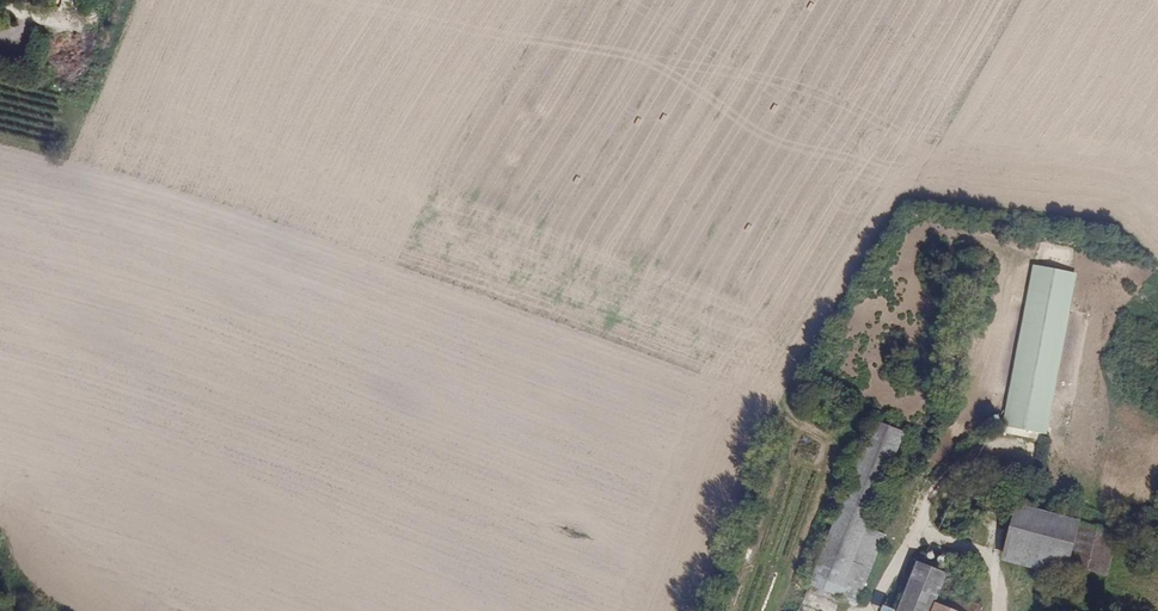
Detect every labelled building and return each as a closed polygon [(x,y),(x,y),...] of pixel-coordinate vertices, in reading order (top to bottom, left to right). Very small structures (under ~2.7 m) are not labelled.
[(1045,433),(1074,271),(1038,265),(1009,426),(1045,433)] [(1066,567),(1079,524),(1019,506),(1006,550),(1066,567)] [(1088,573),(1100,530),(1079,524),(1066,567),(1088,573)] [(954,561),(922,547),(897,606),(909,610),(934,610),(936,605),(942,591),(954,561)] [(1072,582),(1066,581),(1061,610),(1067,610),(1072,582)] [(942,591),(936,605),(951,610),(981,610),(982,608),(942,591)]
